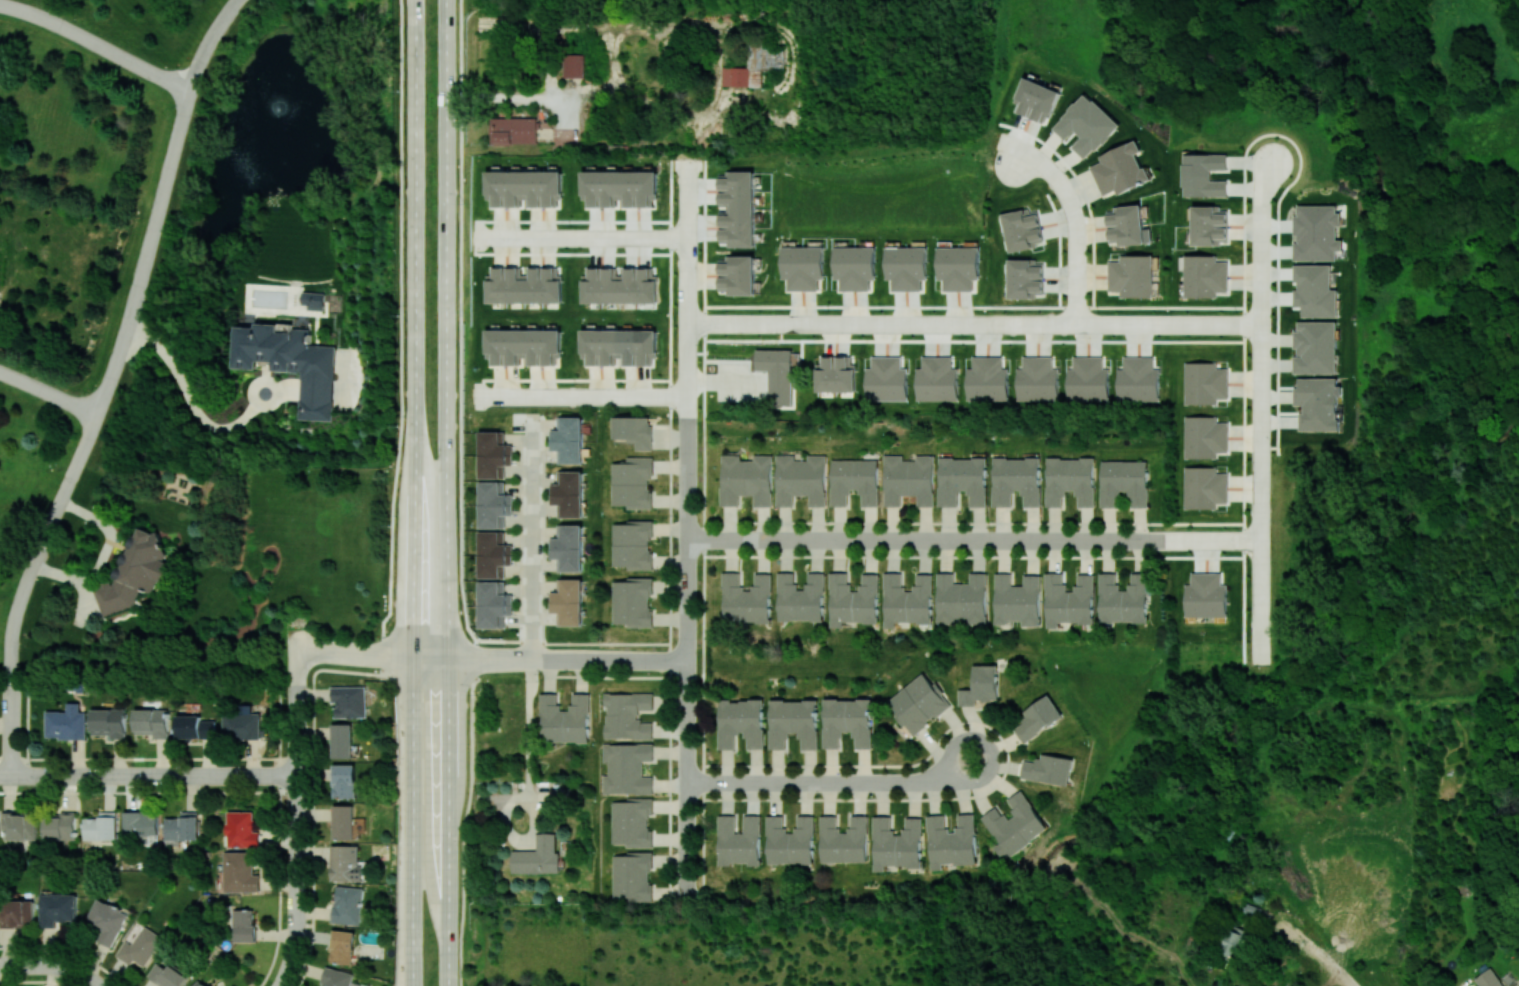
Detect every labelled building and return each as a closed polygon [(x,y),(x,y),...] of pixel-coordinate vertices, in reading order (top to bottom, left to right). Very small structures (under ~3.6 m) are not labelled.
[(722,85),(762,87),(763,58),(764,46),(749,46),(749,56),(749,67),(723,66),(722,85)] [(584,77),(584,54),(564,54),(563,77),(584,77)] [(1018,98),(1023,100),(1018,114),(1049,124),(1060,89),(1024,78),(1018,98)] [(1119,125),(1086,92),(1052,127),(1065,140),(1074,131),(1081,137),(1071,147),(1085,160),(1119,125)] [(490,143),(537,144),(537,118),(491,117),(490,143)] [(1102,195),(1115,190),(1117,194),(1149,181),(1138,153),(1141,152),(1136,140),(1098,155),(1101,162),(1090,166),(1102,195)] [(1228,154),(1183,154),(1183,196),(1228,196),(1227,180),(1210,180),(1210,169),(1228,169),(1228,154)] [(562,171),(486,170),(486,200),(493,200),(493,206),(521,207),(521,200),(530,200),(530,206),(556,207),(556,199),(562,199),(562,171)] [(754,247),(755,171),(732,170),(732,178),(720,178),(720,203),(732,203),(731,214),(720,214),(720,240),(728,240),(727,246),(754,247)] [(657,171),(583,171),(583,206),(617,206),(617,197),(625,197),(625,206),(638,206),(657,207),(657,171)] [(1144,244),(1142,205),(1119,206),(1120,214),(1108,214),(1109,240),(1117,239),(1117,245),(1144,244)] [(1293,260),(1336,260),(1336,250),(1342,250),(1342,240),(1336,240),(1336,225),(1341,225),(1341,213),(1336,213),(1336,205),(1298,205),(1297,215),(1294,214),(1294,241),(1293,241),(1293,260)] [(1228,213),(1216,213),(1216,206),(1193,206),(1192,245),(1220,245),(1220,241),(1228,241),(1228,213)] [(1009,251),(1044,244),(1038,212),(1026,215),(1025,209),(1002,213),(1009,251)] [(782,246),(782,279),(788,279),(787,290),(818,290),(818,279),(823,279),(824,247),(782,246)] [(839,290),(870,290),(870,279),(875,279),(876,247),(834,246),(834,279),(839,279),(839,290)] [(886,279),(892,280),(892,290),(922,291),(922,279),(927,279),(928,247),(886,246),(886,279)] [(938,247),(938,279),(944,279),(944,290),(974,291),(974,279),(980,279),(980,247),(938,247)] [(1152,255),(1120,255),(1120,260),(1108,261),(1109,291),(1120,291),(1120,297),(1152,297),(1152,255)] [(1217,297),(1217,291),(1228,291),(1228,261),(1217,261),(1217,256),(1185,255),(1184,297),(1217,297)] [(754,294),(754,256),(732,256),(732,262),(719,262),(719,288),(732,288),(732,294),(754,294)] [(1009,298),(1036,298),(1035,291),(1044,291),(1044,264),(1036,264),(1036,259),(1008,259),(1009,298)] [(1331,265),(1294,264),(1293,282),(1295,282),(1294,307),(1302,307),(1302,316),(1337,317),(1337,289),(1330,289),(1331,265)] [(486,303),(561,302),(561,266),(530,267),(530,277),(521,277),(520,267),(493,267),(494,280),(486,280),(486,303)] [(657,303),(658,275),(651,275),(651,268),(625,268),(625,277),(617,277),(617,267),(589,267),(589,280),(582,280),(582,303),(657,303)] [(325,292),(302,292),(302,308),(325,308),(325,292)] [(1294,373),(1336,373),(1337,322),(1297,321),(1297,330),(1294,330),(1293,348),(1295,348),(1294,373)] [(332,420),(335,346),(310,345),(311,329),(293,328),(293,332),(279,331),(279,324),(255,323),(255,327),(236,326),(234,368),(257,369),(258,360),(273,361),(273,370),(301,371),(299,419),(332,420)] [(521,365),(521,356),(529,356),(529,365),(560,365),(560,330),(487,329),(486,365),(521,365)] [(656,330),(582,329),(582,365),(617,365),(617,355),(625,355),(625,365),(656,365),(656,330)] [(792,406),(793,350),(757,349),(756,370),(769,370),(768,405),(792,406)] [(865,401),(907,400),(907,367),(901,367),(901,355),(870,356),(871,367),(865,367),(865,401)] [(958,367),(952,367),(952,356),(921,355),(921,368),(916,368),(915,400),(957,400),(958,367)] [(816,392),(855,391),(855,363),(851,363),(851,356),(823,356),(823,364),(816,364),(816,392)] [(966,400),(1008,401),(1008,368),(1003,368),(1003,356),(972,356),(971,368),(966,368),(966,400)] [(1016,401),(1058,401),(1059,368),(1053,368),(1053,356),(1022,356),(1022,367),(1017,367),(1016,401)] [(1067,368),(1067,400),(1109,401),(1109,368),(1103,368),(1103,356),(1072,356),(1072,368),(1067,368)] [(1153,356),(1123,357),(1123,367),(1117,368),(1118,401),(1160,400),(1159,368),(1154,368),(1153,356)] [(1184,404),(1217,404),(1217,398),(1228,398),(1228,367),(1217,367),(1217,362),(1184,362),(1184,404)] [(1338,378),(1298,377),(1298,387),(1294,387),(1294,405),(1300,405),(1300,430),(1337,430),(1338,378)] [(583,416),(562,417),(562,429),(555,429),(555,451),(561,451),(562,463),(584,463),(583,416)] [(612,440),(636,440),(636,450),(652,450),(652,417),(613,416),(612,440)] [(1217,416),(1184,416),(1183,458),(1216,458),(1216,452),(1227,452),(1228,422),(1217,421),(1217,416)] [(513,465),(513,444),(505,444),(505,431),(480,431),(480,477),(505,478),(506,465),(513,465)] [(721,454),(721,506),(739,505),(739,495),(754,495),(754,506),(772,506),(772,455),(753,455),(753,460),(741,460),(741,454),(721,454)] [(826,506),(826,455),(807,455),(807,460),(795,460),(795,454),(776,454),(776,506),(793,506),(793,495),(809,496),(809,506),(826,506)] [(884,506),(901,506),(901,495),(917,495),(917,506),(933,506),(934,455),(915,455),(915,460),(902,460),(902,455),(884,455),(884,506)] [(651,508),(651,478),(654,478),(653,457),(627,457),(627,463),(612,463),(612,505),(626,505),(626,509),(651,508)] [(1040,457),(992,457),(992,506),(1012,506),(1012,491),(1022,491),(1022,506),(1040,506),(1040,457)] [(1095,506),(1094,457),(1046,458),(1046,506),(1064,506),(1064,490),(1076,490),(1077,507),(1095,506)] [(987,458),(938,458),(938,506),(958,506),(958,490),(969,490),(969,506),(987,506),(987,458)] [(878,460),(831,460),(831,506),(849,506),(849,489),(861,489),(861,506),(878,506),(878,460)] [(1147,460),(1100,461),(1101,507),(1119,507),(1119,490),(1128,490),(1129,507),(1148,507),(1147,460)] [(1227,503),(1228,472),(1216,472),(1216,467),(1184,467),(1183,508),(1216,509),(1216,503),(1227,503)] [(584,471),(562,470),(562,484),(555,484),(555,505),(562,505),(562,517),(583,517),(584,471)] [(506,482),(481,481),(480,528),(505,528),(505,515),(513,515),(513,494),(505,494),(506,482)] [(613,568),(653,568),(653,552),(651,552),(652,520),(627,520),(627,524),(613,523),(613,568)] [(583,571),(583,525),(562,525),(562,537),(551,538),(552,558),(561,558),(562,571),(583,571)] [(103,616),(134,605),(139,593),(137,586),(151,592),(157,579),(165,583),(169,581),(173,572),(166,551),(165,552),(159,535),(137,526),(115,583),(110,581),(93,586),(103,616)] [(480,577),(505,578),(505,565),(512,565),(513,544),(505,544),(505,532),(480,531),(480,577)] [(771,622),(770,572),(753,573),(753,590),(741,590),(741,571),(722,572),(723,623),(771,622)] [(824,620),(824,572),(807,572),(807,589),(795,589),(795,572),(778,572),(777,620),(824,620)] [(878,574),(861,573),(861,590),(849,590),(850,572),(831,572),(830,627),(844,627),(844,622),(878,622),(878,574)] [(933,574),(915,573),(915,591),(903,591),(903,572),(884,572),(883,627),(896,627),(896,622),(932,623),(933,574)] [(988,572),(969,572),(969,583),(954,583),(954,572),(938,572),(937,623),(957,624),(957,618),(968,618),(968,623),(987,624),(988,572)] [(1046,627),(1059,627),(1059,623),(1094,623),(1094,574),(1076,574),(1076,591),(1065,591),(1064,572),(1046,572),(1046,627)] [(1100,622),(1147,622),(1147,573),(1129,573),(1130,590),(1118,590),(1117,572),(1100,572),(1100,622)] [(1227,617),(1227,584),(1221,584),(1221,573),(1191,572),(1190,584),(1185,584),(1185,616),(1227,617)] [(1042,575),(1024,574),(1023,585),(1012,585),(1012,573),(996,573),(995,622),(1023,622),(1023,626),(1041,626),(1042,575)] [(652,578),(626,577),(626,581),(613,581),(612,625),(653,626),(653,608),(651,608),(652,578)] [(583,579),(561,579),(561,591),(555,591),(555,612),(562,613),(561,625),(583,625),(583,579)] [(480,628),(506,628),(505,615),(513,615),(513,594),(505,594),(505,581),(480,581),(480,628)] [(958,706),(976,706),(976,700),(998,700),(998,665),(973,665),(973,689),(958,689),(958,706)] [(886,701),(911,735),(952,705),(936,682),(932,685),(924,673),(886,701)] [(366,686),(332,686),(332,702),(335,702),(335,717),(367,717),(366,686)] [(589,741),(589,693),(571,693),(571,710),(558,710),(558,693),(541,693),(541,741),(589,741)] [(652,739),(653,721),(637,721),(637,710),(653,710),(654,693),(604,693),(604,738),(652,739)] [(1023,742),(1064,717),(1050,694),(1020,712),(1026,721),(1014,727),(1023,742)] [(719,749),(735,749),(735,734),(747,734),(747,748),(764,748),(764,700),(719,699),(719,749)] [(823,748),(841,748),(841,731),(854,731),(854,748),(872,748),(872,699),(823,699),(823,748)] [(818,749),(817,700),(769,700),(770,749),(787,749),(787,732),(800,732),(800,749),(818,749)] [(45,738),(85,739),(86,711),(79,711),(79,702),(66,702),(66,711),(46,710),(45,738)] [(91,709),(92,735),(109,734),(109,738),(126,738),(126,708),(91,709)] [(135,709),(135,734),(154,734),(154,738),(169,738),(169,708),(135,709)] [(260,739),(260,713),(223,712),(223,738),(260,739)] [(202,715),(177,715),(177,738),(216,738),(216,720),(202,720),(202,715)] [(352,724),(331,724),(332,758),(352,757),(352,724)] [(653,743),(602,744),(602,762),(607,762),(607,774),(602,774),(602,793),(653,793),(653,776),(642,776),(642,760),(653,760),(653,743)] [(1069,785),(1074,758),(1040,752),(1038,763),(1023,761),(1020,777),(1069,785)] [(355,764),(334,765),(335,797),(356,797),(355,764)] [(1048,830),(1023,789),(1006,800),(1015,815),(1007,820),(998,806),(982,816),(999,843),(994,845),(1002,858),(1048,830)] [(611,799),(611,844),(625,844),(625,847),(653,847),(653,829),(648,829),(648,814),(653,814),(653,799),(611,799)] [(354,805),(333,805),(333,838),(354,839),(354,805)] [(75,812),(59,811),(59,817),(44,817),(43,839),(74,839),(75,812)] [(116,839),(116,811),(99,811),(99,817),(83,818),(83,840),(116,839)] [(157,837),(158,812),(124,811),(123,836),(157,837)] [(198,839),(197,811),(180,811),(180,817),(164,817),(164,839),(198,839)] [(253,811),(226,811),(225,846),(259,847),(259,831),(252,831),(253,811)] [(6,840),(34,839),(34,812),(0,813),(1,830),(6,830),(6,840)] [(975,813),(957,814),(957,832),(947,832),(946,814),(928,815),(930,870),(942,869),(942,864),(977,863),(975,813)] [(761,815),(743,815),(743,833),(735,833),(735,815),(719,815),(719,864),(749,864),(749,865),(760,865),(761,815)] [(814,815),(796,815),(796,832),(784,832),(784,815),(767,815),(767,863),(813,863),(814,815)] [(820,862),(867,862),(867,815),(849,815),(849,832),(838,832),(838,815),(820,815),(820,862)] [(922,866),(922,817),(904,817),(904,834),(892,834),(892,816),(874,816),(874,871),(886,871),(886,866),(922,866)] [(511,850),(512,873),(560,872),(559,850),(557,850),(556,833),(536,833),(537,850),(511,850)] [(359,845),(332,845),(332,880),(368,880),(368,861),(359,861),(359,845)] [(260,891),(260,874),(253,874),(254,852),(224,851),(223,890),(260,891)] [(652,851),(625,851),(625,855),(612,855),(612,900),(651,899),(651,870),(653,870),(652,851)] [(334,923),(362,925),(364,887),(336,886),(334,923)] [(76,894),(41,893),(40,927),(56,927),(56,920),(76,920),(76,894)] [(113,947),(128,913),(97,899),(85,926),(96,931),(92,938),(113,947)] [(34,900),(4,900),(4,926),(34,925),(34,900)] [(256,941),(255,909),(233,910),(234,942),(256,941)] [(1240,958),(1250,931),(1230,924),(1220,951),(1240,958)] [(126,940),(116,955),(131,965),(134,959),(145,967),(164,938),(144,925),(132,944),(126,940)] [(332,962),(354,963),(355,931),(333,930),(332,962)] [(171,964),(167,969),(157,962),(148,976),(163,985),(183,985),(189,977),(171,964)] [(327,966),(321,985),(351,985),(354,973),(327,966)] [(1479,985),(1504,985),(1492,967),(1474,978),(1479,985)]
